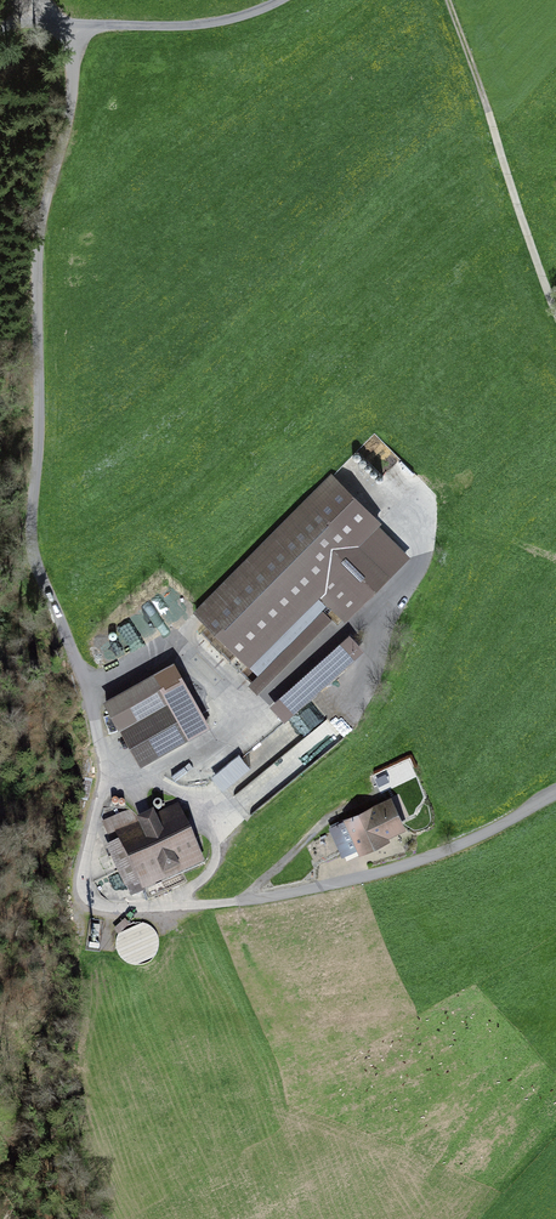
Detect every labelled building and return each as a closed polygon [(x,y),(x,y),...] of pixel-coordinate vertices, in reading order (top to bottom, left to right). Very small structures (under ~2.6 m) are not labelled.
[(392,577),(310,497),(197,612),(253,667),(323,595),(350,621),(392,577)] [(190,737),(155,674),(104,701),(139,765),(190,737)] [(197,696),(203,713),(211,711),(204,693),(197,696)] [(222,789),(251,771),(242,756),(213,774),(222,789)] [(391,799),(344,822),(359,852),(406,829),(391,799)] [(203,867),(178,812),(117,839),(141,894),(203,867)] [(119,962),(158,961),(157,926),(118,927),(119,962)]
